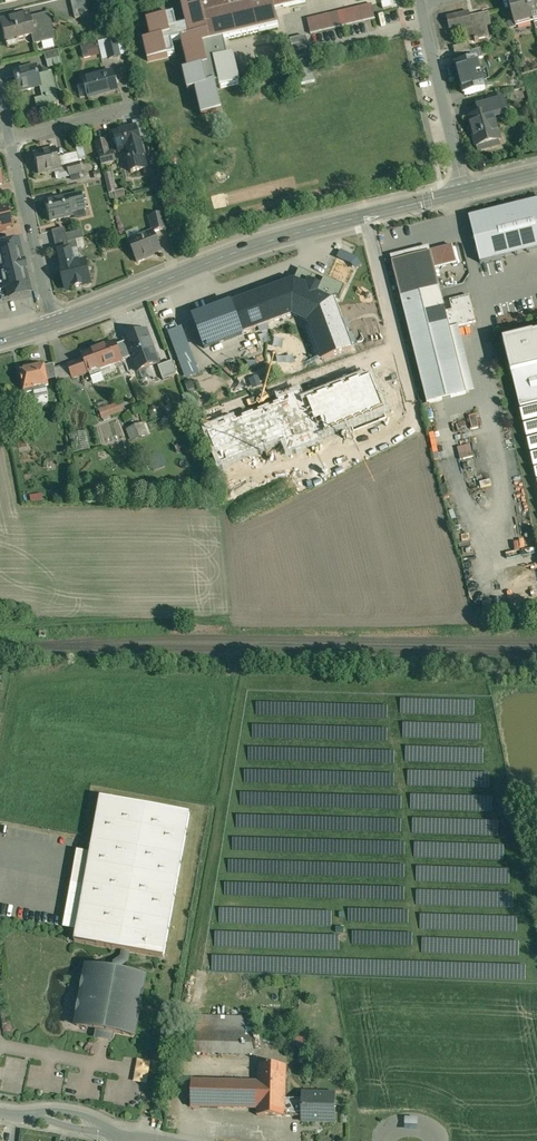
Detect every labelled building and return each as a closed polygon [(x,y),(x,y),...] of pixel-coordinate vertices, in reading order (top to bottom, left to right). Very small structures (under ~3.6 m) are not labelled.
[(75,18),(89,15),(85,0),(71,0),(75,18)] [(186,26),(177,28),(174,15),(147,21),(151,39),(144,41),(148,61),(175,54),(172,41),(181,39),(189,70),(183,71),(188,90),(196,89),(202,115),(221,110),(215,84),(219,83),(220,88),(240,84),(233,55),(227,56),(223,40),(279,27),(275,9),(306,2),(305,0),(180,0),(186,26)] [(511,12),(515,24),(533,19),(528,0),(508,0),(511,12)] [(533,19),(536,18),(536,0),(528,0),(533,19)] [(372,4),(353,8),(357,23),(375,19),(372,4)] [(353,8),(307,19),(311,34),(357,23),(353,8)] [(447,17),(450,31),(471,26),(475,42),(479,41),(478,40),(489,37),(487,26),(491,25),(488,13),(470,17),(469,12),(447,17)] [(511,12),(505,14),(509,29),(516,27),(515,24),(511,12)] [(0,20),(0,23),(4,42),(32,35),(34,45),(55,40),(49,13),(31,17),(31,13),(0,20)] [(98,42),(82,46),(85,59),(101,54),(98,42)] [(116,43),(106,46),(109,59),(120,57),(116,43)] [(469,43),(453,47),(455,55),(467,52),(471,51),(469,43)] [(471,51),(467,52),(469,61),(477,58),(477,59),(483,57),(480,49),(471,51)] [(58,50),(44,53),(46,61),(60,58),(58,50)] [(469,61),(456,64),(461,84),(462,83),(465,94),(485,89),(477,59),(477,58),(469,61)] [(37,67),(13,72),(16,84),(17,84),(18,91),(40,86),(45,105),(45,106),(59,103),(52,73),(39,76),(37,67)] [(111,72),(85,80),(85,79),(83,79),(88,99),(90,99),(89,97),(116,90),(116,91),(118,91),(112,71),(111,71),(111,72)] [(502,93),(487,97),(491,111),(492,111),(493,115),(506,112),(502,93)] [(491,111),(468,118),(476,146),(500,140),(493,115),(492,111),(491,111)] [(136,127),(114,133),(119,152),(128,149),(131,159),(128,160),(131,172),(146,168),(143,157),(144,157),(136,127)] [(109,153),(106,140),(97,142),(102,166),(116,162),(113,152),(109,153)] [(56,149),(34,154),(38,174),(61,168),(56,149)] [(80,163),(67,166),(69,175),(82,172),(80,163)] [(111,174),(105,175),(109,193),(116,191),(111,174)] [(124,189),(116,191),(117,198),(125,196),(124,189)] [(59,197),(44,201),(49,221),(50,220),(50,221),(60,219),(59,218),(72,215),(71,211),(86,208),(82,194),(60,199),(59,197)] [(468,217),(480,263),(536,249),(536,200),(468,217)] [(4,230),(4,227),(12,225),(10,218),(8,218),(8,215),(9,214),(7,207),(0,208),(0,231),(4,230)] [(164,213),(149,216),(153,232),(154,231),(167,228),(164,213)] [(64,227),(51,230),(55,245),(68,242),(64,227)] [(153,232),(129,241),(137,262),(147,258),(146,256),(161,250),(154,231),(153,232)] [(68,242),(55,245),(57,253),(68,250),(78,248),(76,240),(68,242)] [(0,246),(0,298),(1,300),(31,293),(18,241),(0,246)] [(452,246),(431,251),(431,252),(435,269),(457,263),(452,246)] [(68,250),(57,253),(61,266),(60,266),(65,289),(75,287),(82,285),(82,283),(90,281),(85,260),(71,264),(68,250)] [(435,269),(431,252),(392,262),(427,404),(466,394),(450,328),(446,312),(435,269)] [(294,279),(232,302),(231,300),(192,316),(204,349),(244,335),(244,334),(292,316),(307,322),(321,360),(353,348),(334,297),(294,279)] [(469,296),(450,301),(452,310),(446,312),(450,328),(476,322),(469,296)] [(182,326),(168,331),(185,378),(199,373),(182,326)] [(158,364),(146,330),(125,338),(126,342),(132,357),(137,371),(158,364)] [(504,342),(536,480),(536,334),(504,342)] [(115,342),(93,350),(93,351),(83,355),(84,359),(89,373),(90,376),(102,372),(100,369),(122,361),(116,346),(115,342)] [(126,342),(116,346),(122,361),(132,357),(126,342)] [(84,359),(68,365),(73,379),(89,373),(84,359)] [(172,361),(158,366),(163,380),(177,375),(172,361)] [(53,364),(45,365),(48,380),(56,378),(53,364)] [(37,367),(29,368),(29,369),(21,370),(22,377),(22,378),(25,393),(34,391),(35,397),(48,394),(46,386),(49,385),(48,380),(45,365),(37,367)] [(258,376),(250,379),(253,388),(261,385),(258,376)] [(20,394),(7,396),(9,404),(22,401),(20,394)] [(120,402),(100,410),(104,419),(124,412),(120,402)] [(471,416),(472,428),(479,427),(478,415),(471,416)] [(127,429),(132,441),(150,434),(145,421),(127,429)] [(27,448),(27,430),(19,430),(19,448),(27,448)] [(71,434),(72,444),(79,443),(80,449),(89,448),(88,432),(71,434)] [(459,444),(461,459),(474,457),(471,442),(459,444)] [(161,453),(149,457),(154,470),(166,466),(161,453)] [(41,494),(31,496),(32,503),(42,502),(41,494)] [(475,714),(475,700),(401,699),(401,713),(475,714)] [(404,723),(404,737),(481,738),(481,723),(404,723)] [(253,725),(253,737),(295,737),(295,735),(299,736),(299,725),(253,725)] [(483,748),(407,746),(406,761),(483,762),(483,748)] [(249,747),(249,759),(341,761),(342,749),(249,747)] [(409,771),(409,785),(486,786),(486,772),(409,771)] [(241,792),(241,803),(287,804),(322,805),(322,799),(327,799),(327,804),(332,804),(332,800),(329,800),(329,796),(311,796),(311,794),(296,794),(296,793),(241,792)] [(493,795),(412,794),(411,809),(493,810),(493,795)] [(190,814),(100,797),(74,941),(123,950),(128,951),(164,957),(190,814)] [(237,815),(237,827),(290,828),(290,816),(237,815)] [(413,818),(413,833),(498,834),(498,819),(413,818)] [(375,830),(401,830),(401,821),(390,821),(390,820),(384,820),(384,826),(375,826),(375,830)] [(262,847),(286,848),(286,846),(281,846),(281,839),(272,838),(272,844),(264,844),(264,840),(257,839),(257,838),(233,837),(233,848),(244,848),(244,847),(262,848),(262,847)] [(504,859),(505,844),(415,842),(415,857),(504,859)] [(510,868),(417,866),(417,881),(510,882),(510,868)] [(225,883),(225,894),(344,895),(344,885),(290,885),(290,883),(225,883)] [(514,892),(417,890),(417,904),(514,906),(514,892)] [(332,910),(220,908),(220,922),(332,924),(332,910)] [(349,909),(349,920),(408,921),(408,910),(349,909)] [(517,930),(517,916),(421,914),(421,928),(517,930)] [(216,946),(287,947),(288,932),(216,931),(216,946)] [(413,943),(413,931),(353,931),(353,943),(413,943)] [(337,946),(337,934),(310,935),(311,946),(337,946)] [(519,939),(423,938),(423,952),(519,954),(519,939)] [(122,957),(115,962),(113,971),(118,972),(120,965),(127,960),(128,951),(123,950),(122,957)] [(213,955),(212,972),(294,973),(294,956),(213,955)] [(526,976),(526,964),(496,964),(496,976),(526,976)] [(113,971),(87,966),(77,1025),(100,1030),(100,1035),(109,1036),(110,1031),(134,1036),(144,977),(118,972),(113,971)] [(254,1018),(193,1016),(192,1044),(253,1045),(254,1018)] [(135,1081),(149,1082),(151,1059),(137,1058),(135,1081)] [(286,1065),(258,1065),(258,1082),(257,1108),(257,1115),(285,1116),(285,1099),(286,1065)] [(258,1082),(191,1080),(191,1107),(257,1108),(258,1082)] [(335,1094),(312,1093),(312,1096),(302,1096),(302,1116),(302,1121),(334,1122),(335,1094)] [(302,1100),(285,1099),(285,1116),(302,1116),(302,1100)] [(405,1117),(404,1130),(416,1130),(417,1117),(405,1117)]
